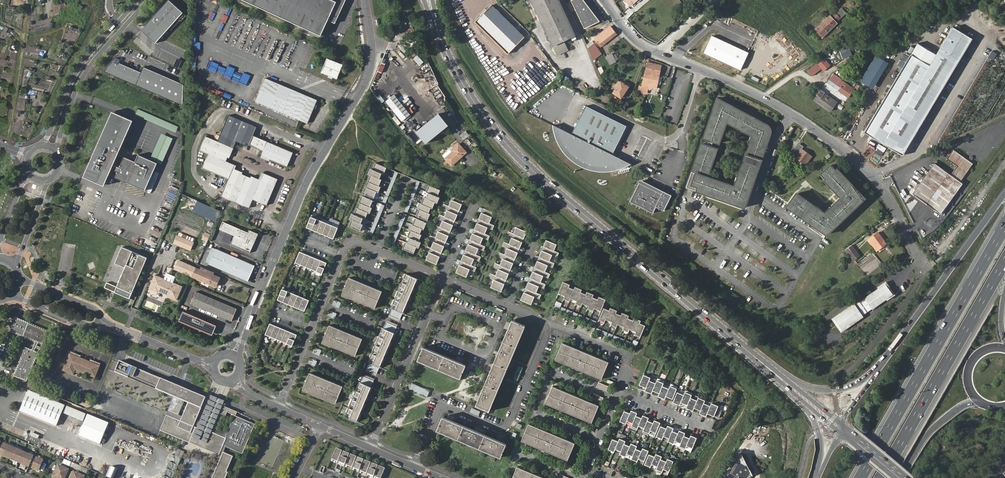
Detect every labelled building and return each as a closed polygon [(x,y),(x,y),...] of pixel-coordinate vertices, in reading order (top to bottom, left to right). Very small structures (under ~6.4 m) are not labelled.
[(144,28),(159,41),(188,10),(177,0),(170,0),(144,28)] [(320,36),(328,21),(335,24),(346,0),(246,0),(320,36)] [(558,56),(569,50),(565,41),(576,36),(559,0),(532,0),(558,56)] [(584,28),(600,21),(584,0),(571,0),(584,28)] [(477,23),(510,54),(526,37),(492,6),(477,23)] [(842,8),(833,15),(837,21),(846,14),(842,8)] [(829,15),(816,28),(824,36),(837,22),(829,15)] [(597,38),(600,43),(613,31),(610,27),(597,38)] [(904,155),(972,38),(953,27),(930,65),(911,54),(865,132),(904,155)] [(613,31),(600,43),(603,46),(616,35),(613,31)] [(749,52),(712,36),(705,52),(741,68),(749,52)] [(591,49),(597,58),(602,54),(596,45),(591,49)] [(615,52),(606,57),(609,65),(619,61),(615,52)] [(118,58),(108,70),(139,84),(145,69),(118,58)] [(821,69),(823,71),(831,65),(824,58),(812,68),(816,73),(821,69)] [(327,59),(321,74),(338,81),(343,66),(327,59)] [(147,63),(145,69),(139,84),(187,105),(188,82),(147,63)] [(661,66),(647,63),(646,73),(660,77),(661,66)] [(227,67),(224,76),(230,78),(234,69),(227,67)] [(247,83),(250,75),(243,73),(240,80),(247,83)] [(660,77),(646,73),(644,84),(658,86),(660,77)] [(852,90),(832,75),(828,81),(848,96),(852,90)] [(265,79),(255,103),(307,125),(317,101),(265,79)] [(621,98),(629,87),(621,82),(621,83),(617,80),(611,88),(615,91),(614,93),(621,98)] [(837,101),(820,89),(813,98),(830,111),(837,101)] [(386,100),(400,120),(409,113),(394,93),(386,100)] [(767,130),(760,125),(761,123),(718,100),(702,145),(708,147),(706,153),(700,151),(686,189),(702,194),(715,157),(709,155),(711,149),(717,151),(727,124),(753,138),(755,139),(748,159),(758,163),(768,135),(769,135),(769,134),(769,133),(768,132),(768,131),(768,130),(767,130)] [(572,135),(557,129),(558,130),(559,133),(560,136),(560,137),(560,138),(561,139),(563,143),(563,144),(565,147),(567,148),(567,149),(570,152),(572,154),(576,157),(577,158),(579,159),(583,162),(586,163),(589,164),(590,164),(592,165),(594,166),(595,166),(596,166),(598,166),(599,166),(600,167),(604,167),(606,167),(612,166),(614,166),(615,166),(618,165),(622,163),(614,154),(627,125),(585,106),(572,135)] [(137,109),(135,115),(176,132),(178,126),(137,109)] [(115,111),(85,177),(106,186),(111,175),(148,192),(160,164),(141,155),(138,162),(124,156),(127,149),(125,147),(137,121),(115,111)] [(229,177),(222,194),(250,205),(254,198),(268,203),(279,178),(265,172),(261,180),(234,169),(236,164),(229,161),(239,139),(265,150),(263,155),(289,166),(294,153),(254,135),(257,127),(229,114),(218,140),(206,135),(200,149),(209,152),(203,166),(229,177)] [(430,129),(420,135),(423,139),(432,133),(430,129)] [(454,152),(447,158),(453,166),(468,152),(460,143),(453,150),(454,152)] [(801,150),(798,148),(792,157),(796,159),(801,150)] [(935,163),(913,193),(935,209),(941,214),(964,183),(962,181),(974,164),(955,150),(948,159),(958,166),(952,174),(935,163)] [(386,167),(375,163),(372,170),(381,173),(383,174),(386,167)] [(734,188),(710,180),(705,195),(744,210),(757,175),(754,174),(757,167),(746,163),(743,170),(741,170),(734,188)] [(824,213),(814,206),(805,218),(810,221),(809,223),(826,234),(865,199),(837,169),(836,170),(831,165),(822,173),(827,179),(825,180),(841,198),(824,213)] [(372,170),(370,169),(368,175),(370,175),(379,179),(381,173),(372,170)] [(379,179),(370,175),(367,182),(369,183),(378,186),(381,180),(379,179)] [(639,183),(630,202),(652,213),(655,206),(664,210),(671,195),(639,179),(638,183),(639,183)] [(378,186),(369,183),(367,188),(376,192),(378,192),(380,187),(378,186)] [(440,190),(429,186),(426,193),(429,193),(437,197),(440,190)] [(367,188),(365,187),(362,194),(373,198),(376,192),(367,188)] [(437,197),(429,193),(426,199),(435,202),(437,203),(439,198),(437,197)] [(791,201),(787,206),(805,219),(805,218),(814,206),(796,193),(795,194),(811,205),(806,211),(791,201)] [(795,194),(791,201),(806,211),(811,205),(795,194)] [(459,210),(463,199),(457,196),(454,195),(452,200),(451,199),(449,205),(459,210)] [(372,200),(361,196),(359,203),(361,204),(369,207),(372,200)] [(426,199),(424,198),(422,204),(430,208),(432,209),(435,202),(426,199)] [(216,222),(221,210),(197,200),(192,212),(216,222)] [(455,220),(459,210),(449,205),(443,203),(442,208),(447,210),(444,216),(455,220)] [(361,204),(358,209),(368,212),(369,213),(371,208),(369,207),(361,204)] [(422,204),(419,204),(417,209),(419,210),(428,214),(430,208),(422,204)] [(358,209),(356,208),(354,215),(363,218),(365,219),(368,212),(358,209)] [(488,222),(492,212),(485,209),(483,213),(483,212),(481,215),(480,214),(479,219),(480,219),(488,222)] [(428,214),(419,210),(417,216),(427,221),(430,214),(428,214)] [(354,215),(352,214),(349,219),(352,220),(361,224),(363,218),(354,215)] [(444,216),(439,214),(437,218),(442,220),(440,226),(448,230),(450,231),(455,220),(444,216)] [(316,219),(311,216),(307,227),(312,230),(316,219)] [(322,221),(316,219),(312,230),(317,232),(322,221)] [(426,223),(416,219),(413,226),(422,229),(424,230),(426,223)] [(488,222),(480,219),(479,223),(478,223),(477,225),(476,225),(474,229),(476,230),(483,233),(486,227),(492,229),(494,225),(488,222)] [(361,224),(352,220),(349,227),(360,231),(363,225),(361,224)] [(327,223),(322,221),(317,232),(323,234),(327,223)] [(223,223),(220,230),(222,231),(223,232),(236,237),(232,245),(243,250),(250,253),(258,234),(249,230),(248,234),(223,223)] [(333,225),(327,223),(323,234),(328,236),(333,225)] [(413,226),(411,224),(409,230),(411,231),(420,235),(422,229),(413,226)] [(440,226),(435,224),(433,229),(438,231),(435,237),(446,241),(450,231),(448,230),(440,226)] [(339,228),(333,225),(328,236),(334,239),(339,228)] [(514,233),(524,237),(527,231),(516,226),(514,233)] [(483,233),(476,230),(474,234),(474,233),(473,236),(472,235),(470,239),(472,240),(479,243),(482,237),(488,240),(490,235),(483,233)] [(420,235),(411,231),(408,237),(410,238),(419,242),(421,235),(420,235)] [(520,247),(524,237),(514,233),(509,231),(507,235),(512,237),(509,243),(520,247)] [(870,239),(879,251),(887,245),(877,233),(870,239)] [(191,250),(194,243),(177,235),(173,242),(191,250)] [(446,241),(435,237),(430,235),(428,239),(434,241),(431,247),(442,252),(446,241)] [(557,240),(549,237),(548,241),(547,240),(546,243),(545,242),(543,246),(545,247),(552,250),(557,240)] [(419,242),(410,238),(408,244),(416,247),(418,248),(421,243),(419,242)] [(479,243),(472,240),(470,244),(469,244),(468,246),(467,246),(465,250),(467,250),(475,254),(477,248),(483,250),(485,246),(479,243)] [(515,258),(520,247),(509,243),(504,241),(502,246),(507,248),(505,254),(515,258)] [(408,244),(406,243),(403,250),(413,254),(416,247),(408,244)] [(442,252),(431,247),(426,245),(424,250),(429,252),(426,259),(429,261),(436,264),(442,252)] [(860,255),(852,245),(845,250),(853,260),(860,255)] [(552,250),(545,247),(543,251),(542,253),(540,253),(539,257),(540,258),(548,261),(550,255),(557,257),(558,253),(552,250)] [(147,260),(123,249),(115,265),(125,269),(116,288),(106,283),(104,288),(129,300),(147,260)] [(209,265),(248,281),(254,266),(216,250),(209,265)] [(475,254),(467,250),(465,254),(464,257),(463,256),(461,260),(463,261),(470,264),(473,258),(479,261),(481,256),(475,254)] [(305,254),(300,252),(296,262),(301,264),(305,254)] [(511,268),(515,258),(505,254),(500,252),(498,256),(503,258),(501,264),(511,268)] [(311,256),(305,254),(301,264),(307,266),(311,256)] [(316,258),(311,256),(307,266),(312,268),(316,258)] [(322,260),(316,258),(312,268),(318,271),(322,260)] [(548,261),(540,258),(539,261),(538,261),(537,264),(536,263),(534,267),(536,268),(543,271),(546,265),(552,268),(554,263),(548,261)] [(327,263),(322,260),(318,271),(323,273),(327,263)] [(192,277),(196,268),(179,261),(175,270),(192,277)] [(470,264),(463,261),(461,265),(460,265),(459,267),(458,267),(456,272),(465,275),(468,268),(475,271),(476,267),(470,264)] [(507,279),(511,268),(501,264),(496,262),(494,267),(499,269),(496,275),(507,279)] [(220,279),(196,268),(192,277),(216,288),(220,279)] [(543,271),(536,268),(534,272),(533,274),(532,274),(530,278),(532,278),(539,281),(542,275),(548,278),(550,274),(543,271)] [(169,272),(166,279),(173,283),(176,276),(169,272)] [(502,291),(507,279),(496,275),(491,273),(489,277),(495,279),(491,287),(502,291)] [(157,274),(152,286),(160,290),(161,289),(169,293),(169,294),(178,297),(183,285),(174,282),(174,283),(173,283),(166,279),(165,279),(166,278),(157,274)] [(401,282),(403,282),(413,287),(417,278),(406,274),(404,278),(403,278),(401,282)] [(382,290),(348,277),(341,294),(375,308),(382,290)] [(539,281),(532,278),(530,282),(529,282),(528,285),(527,284),(526,288),(527,289),(535,292),(537,286),(543,288),(545,284),(539,281)] [(564,281),(559,292),(566,295),(569,287),(570,284),(564,281)] [(399,286),(398,290),(399,291),(410,295),(413,287),(403,282),(401,287),(399,286)] [(832,319),(841,333),(864,317),(863,315),(892,294),(885,284),(856,305),(854,303),(832,319)] [(574,289),(571,297),(578,300),(581,292),(582,289),(575,286),(574,289)] [(566,295),(565,297),(570,300),(571,297),(574,289),(569,287),(566,295)] [(287,292),(282,289),(278,300),(283,302),(287,292)] [(535,292),(527,289),(525,293),(524,295),(523,295),(521,300),(530,304),(533,296),(539,299),(541,294),(535,292)] [(190,302),(231,320),(236,308),(196,291),(190,302)] [(394,299),(396,300),(406,304),(410,295),(399,291),(397,296),(396,295),(394,299)] [(586,294),(583,302),(590,305),(593,297),(594,294),(587,291),(586,294)] [(293,294),(287,292),(283,302),(289,304),(293,294)] [(578,300),(577,302),(582,305),(583,302),(586,294),(581,292),(578,300)] [(298,296),(293,294),(289,304),(294,306),(298,296)] [(304,298),(298,296),(294,306),(300,308),(304,298)] [(598,299),(595,307),(602,310),(606,299),(599,296),(598,299)] [(590,305),(589,307),(594,310),(595,307),(598,299),(593,297),(590,305)] [(309,300),(304,298),(300,308),(305,310),(309,300)] [(339,308),(341,302),(334,300),(332,305),(339,308)] [(391,308),(392,308),(403,313),(406,304),(396,300),(394,304),(392,304),(391,308)] [(609,310),(606,318),(613,321),(616,313),(617,310),(611,307),(609,310)] [(392,308),(389,315),(400,319),(403,313),(392,308)] [(604,308),(600,318),(605,320),(606,318),(609,310),(604,308)] [(183,310),(179,320),(199,328),(203,319),(183,310)] [(621,315),(618,323),(625,326),(628,318),(629,315),(623,312),(621,315)] [(613,321),(612,323),(617,325),(618,323),(621,315),(616,313),(613,321)] [(633,320),(630,328),(637,331),(640,323),(641,320),(635,317),(633,320)] [(625,326),(624,328),(629,330),(630,328),(633,320),(628,318),(625,326)] [(51,333),(17,319),(7,322),(11,331),(35,342),(32,350),(25,348),(14,375),(27,381),(37,357),(41,359),(51,333)] [(217,324),(203,319),(199,328),(213,334),(217,324)] [(516,321),(512,320),(508,330),(511,331),(516,321)] [(480,406),(489,410),(525,325),(516,321),(511,331),(508,330),(490,372),(494,373),(491,381),(487,379),(480,394),(484,396),(480,406)] [(386,322),(383,328),(394,332),(396,326),(386,322)] [(269,323),(265,334),(270,336),(275,325),(269,323)] [(637,331),(636,333),(641,335),(645,325),(640,323),(637,331)] [(362,338),(329,324),(322,341),(355,355),(362,338)] [(280,327),(275,325),(270,336),(276,338),(280,327)] [(286,330),(280,327),(276,338),(281,340),(286,330)] [(378,336),(380,337),(390,341),(394,332),(383,328),(381,332),(380,332),(378,336)] [(291,332),(286,330),(281,340),(287,342),(291,332)] [(296,334),(291,332),(287,342),(292,345),(296,334)] [(375,345),(376,345),(387,350),(390,341),(380,337),(378,341),(376,341),(375,345)] [(610,361),(562,342),(555,359),(603,378),(610,361)] [(371,353),(372,354),(383,358),(387,350),(376,345),(374,350),(373,349),(371,353)] [(320,355),(322,350),(314,347),(312,352),(320,355)] [(434,354),(423,349),(419,359),(462,377),(466,367),(456,363),(458,359),(435,350),(434,354)] [(68,352),(61,369),(72,373),(74,368),(93,376),(98,365),(68,352)] [(368,362),(369,362),(379,367),(383,358),(372,354),(371,358),(369,358),(368,362)] [(308,364),(315,366),(317,361),(310,358),(308,364)] [(119,361),(114,372),(128,378),(174,397),(184,401),(187,403),(182,416),(180,420),(176,419),(166,415),(159,431),(219,455),(215,464),(209,477),(225,477),(228,472),(226,471),(233,456),(223,452),(226,446),(242,452),(253,424),(235,417),(227,434),(226,438),(207,430),(206,432),(193,426),(194,424),(195,421),(205,397),(133,367),(119,361)] [(369,362),(366,369),(377,373),(380,367),(379,367),(369,362)] [(519,380),(522,367),(516,365),(512,379),(519,380)] [(343,386),(309,373),(302,389),(336,403),(343,386)] [(649,378),(643,375),(639,384),(646,387),(648,381),(649,378)] [(363,376),(360,382),(371,386),(373,380),(363,376)] [(646,387),(645,390),(651,393),(653,390),(655,384),(648,381),(646,387)] [(655,384),(653,390),(659,392),(661,386),(663,383),(656,381),(655,384)] [(355,390),(357,391),(367,395),(371,386),(360,382),(358,387),(357,386),(355,390)] [(598,382),(597,387),(606,391),(608,386),(598,382)] [(409,390),(428,396),(430,389),(411,384),(409,390)] [(600,405),(553,386),(546,404),(593,422),(600,405)] [(659,392),(658,395),(665,398),(666,395),(668,389),(661,386),(659,392)] [(668,389),(666,395),(673,398),(676,389),(670,386),(668,389)] [(28,389),(18,410),(55,426),(64,405),(28,389)] [(352,399),(353,399),(364,404),(367,395),(357,391),(355,395),(353,395),(352,399)] [(677,392),(673,401),(680,404),(681,401),(683,395),(677,392)] [(683,395),(681,401),(687,404),(690,398),(691,395),(684,392),(683,395)] [(604,397),(594,393),(592,398),(602,402),(604,397)] [(476,405),(480,406),(484,396),(480,394),(476,405)] [(166,415),(176,419),(178,415),(184,401),(174,397),(166,415)] [(696,400),(694,406),(700,409),(703,403),(704,400),(697,397),(696,400)] [(687,404),(686,407),(693,409),(694,406),(696,400),(690,398),(687,404)] [(350,404),(348,407),(349,408),(360,412),(364,404),(353,399),(351,404),(350,404)] [(710,406),(703,403),(700,409),(699,412),(706,415),(707,412),(710,406)] [(711,403),(710,406),(707,412),(714,415),(717,406),(711,403)] [(86,414),(66,405),(63,412),(82,421),(86,414)] [(237,411),(222,405),(219,413),(225,416),(227,412),(235,415),(237,411)] [(348,413),(346,412),(344,416),(356,421),(360,412),(349,408),(348,413)] [(471,408),(470,412),(478,416),(480,411),(471,408)] [(630,414),(624,411),(620,420),(626,423),(627,420),(630,414)] [(630,414),(627,420),(633,422),(635,416),(636,413),(631,411),(630,414)] [(87,415),(78,436),(98,444),(108,423),(87,415)] [(443,416),(442,420),(453,424),(454,421),(443,416)] [(641,419),(635,416),(633,422),(631,425),(637,428),(639,425),(641,419)] [(641,419),(639,425),(644,427),(647,421),(648,418),(642,416),(641,419)] [(453,424),(442,420),(438,429),(501,457),(506,447),(496,443),(497,439),(485,434),(484,438),(474,433),(475,430),(454,421),(453,424)] [(195,421),(194,424),(207,430),(226,438),(227,434),(195,421)] [(653,424),(647,421),(644,427),(643,430),(649,433),(650,430),(653,424)] [(653,424),(650,430),(656,432),(660,423),(654,421),(653,424)] [(576,442),(529,423),(521,440),(569,459),(576,442)] [(666,429),(663,435),(669,438),(672,432),(673,429),(667,426),(666,429)] [(660,427),(656,436),(662,438),(663,435),(666,429),(660,427)] [(678,434),(675,440),(681,443),(683,436),(684,434),(679,431),(678,434)] [(669,438),(668,441),(674,443),(675,440),(678,434),(672,432),(669,438)] [(681,443),(679,445),(686,448),(687,445),(689,439),(683,436),(681,443)] [(689,439),(687,445),(692,448),(696,439),(690,436),(689,439)] [(618,442),(615,448),(621,450),(625,441),(619,439),(618,442)] [(612,440),(608,449),(614,451),(615,448),(618,442),(612,440)] [(4,452),(3,455),(16,460),(17,458),(24,461),(23,463),(29,466),(30,464),(33,465),(32,467),(39,470),(43,462),(0,444),(0,451),(4,452)] [(621,450),(620,453),(626,456),(627,453),(630,447),(624,444),(621,450)] [(630,447),(627,453),(633,455),(635,449),(636,446),(631,444),(630,447)] [(175,456),(182,459),(186,451),(178,448),(175,456)] [(341,451),(336,448),(331,459),(337,461),(341,451)] [(633,455),(632,458),(637,461),(639,458),(641,452),(635,449),(633,455)] [(641,452),(639,458),(644,460),(648,451),(642,449),(641,452)] [(343,451),(339,462),(344,464),(349,454),(343,451)] [(740,453),(738,454),(728,472),(740,477),(743,477),(750,474),(740,453)] [(350,454),(346,465),(351,467),(356,456),(350,454)] [(654,457),(652,463),(657,466),(660,459),(661,457),(656,454),(654,457)] [(648,455),(645,464),(651,466),(652,463),(654,457),(648,455)] [(357,457),(353,468),(359,470),(363,459),(357,457)] [(657,466),(656,468),(662,471),(664,468),(666,462),(660,459),(657,466)] [(666,462),(664,468),(669,470),(673,461),(667,459),(666,462)] [(364,460),(360,471),(366,473),(370,462),(364,460)] [(372,463),(367,474),(373,476),(377,465),(372,463)] [(564,463),(563,468),(572,472),(574,467),(564,463)] [(59,466),(54,476),(58,477),(63,477),(67,470),(59,466)] [(117,469),(110,466),(106,477),(109,477),(114,477),(117,469)] [(374,476),(378,477),(381,477),(385,468),(379,466),(374,476)] [(517,467),(513,477),(546,477),(517,467)]
